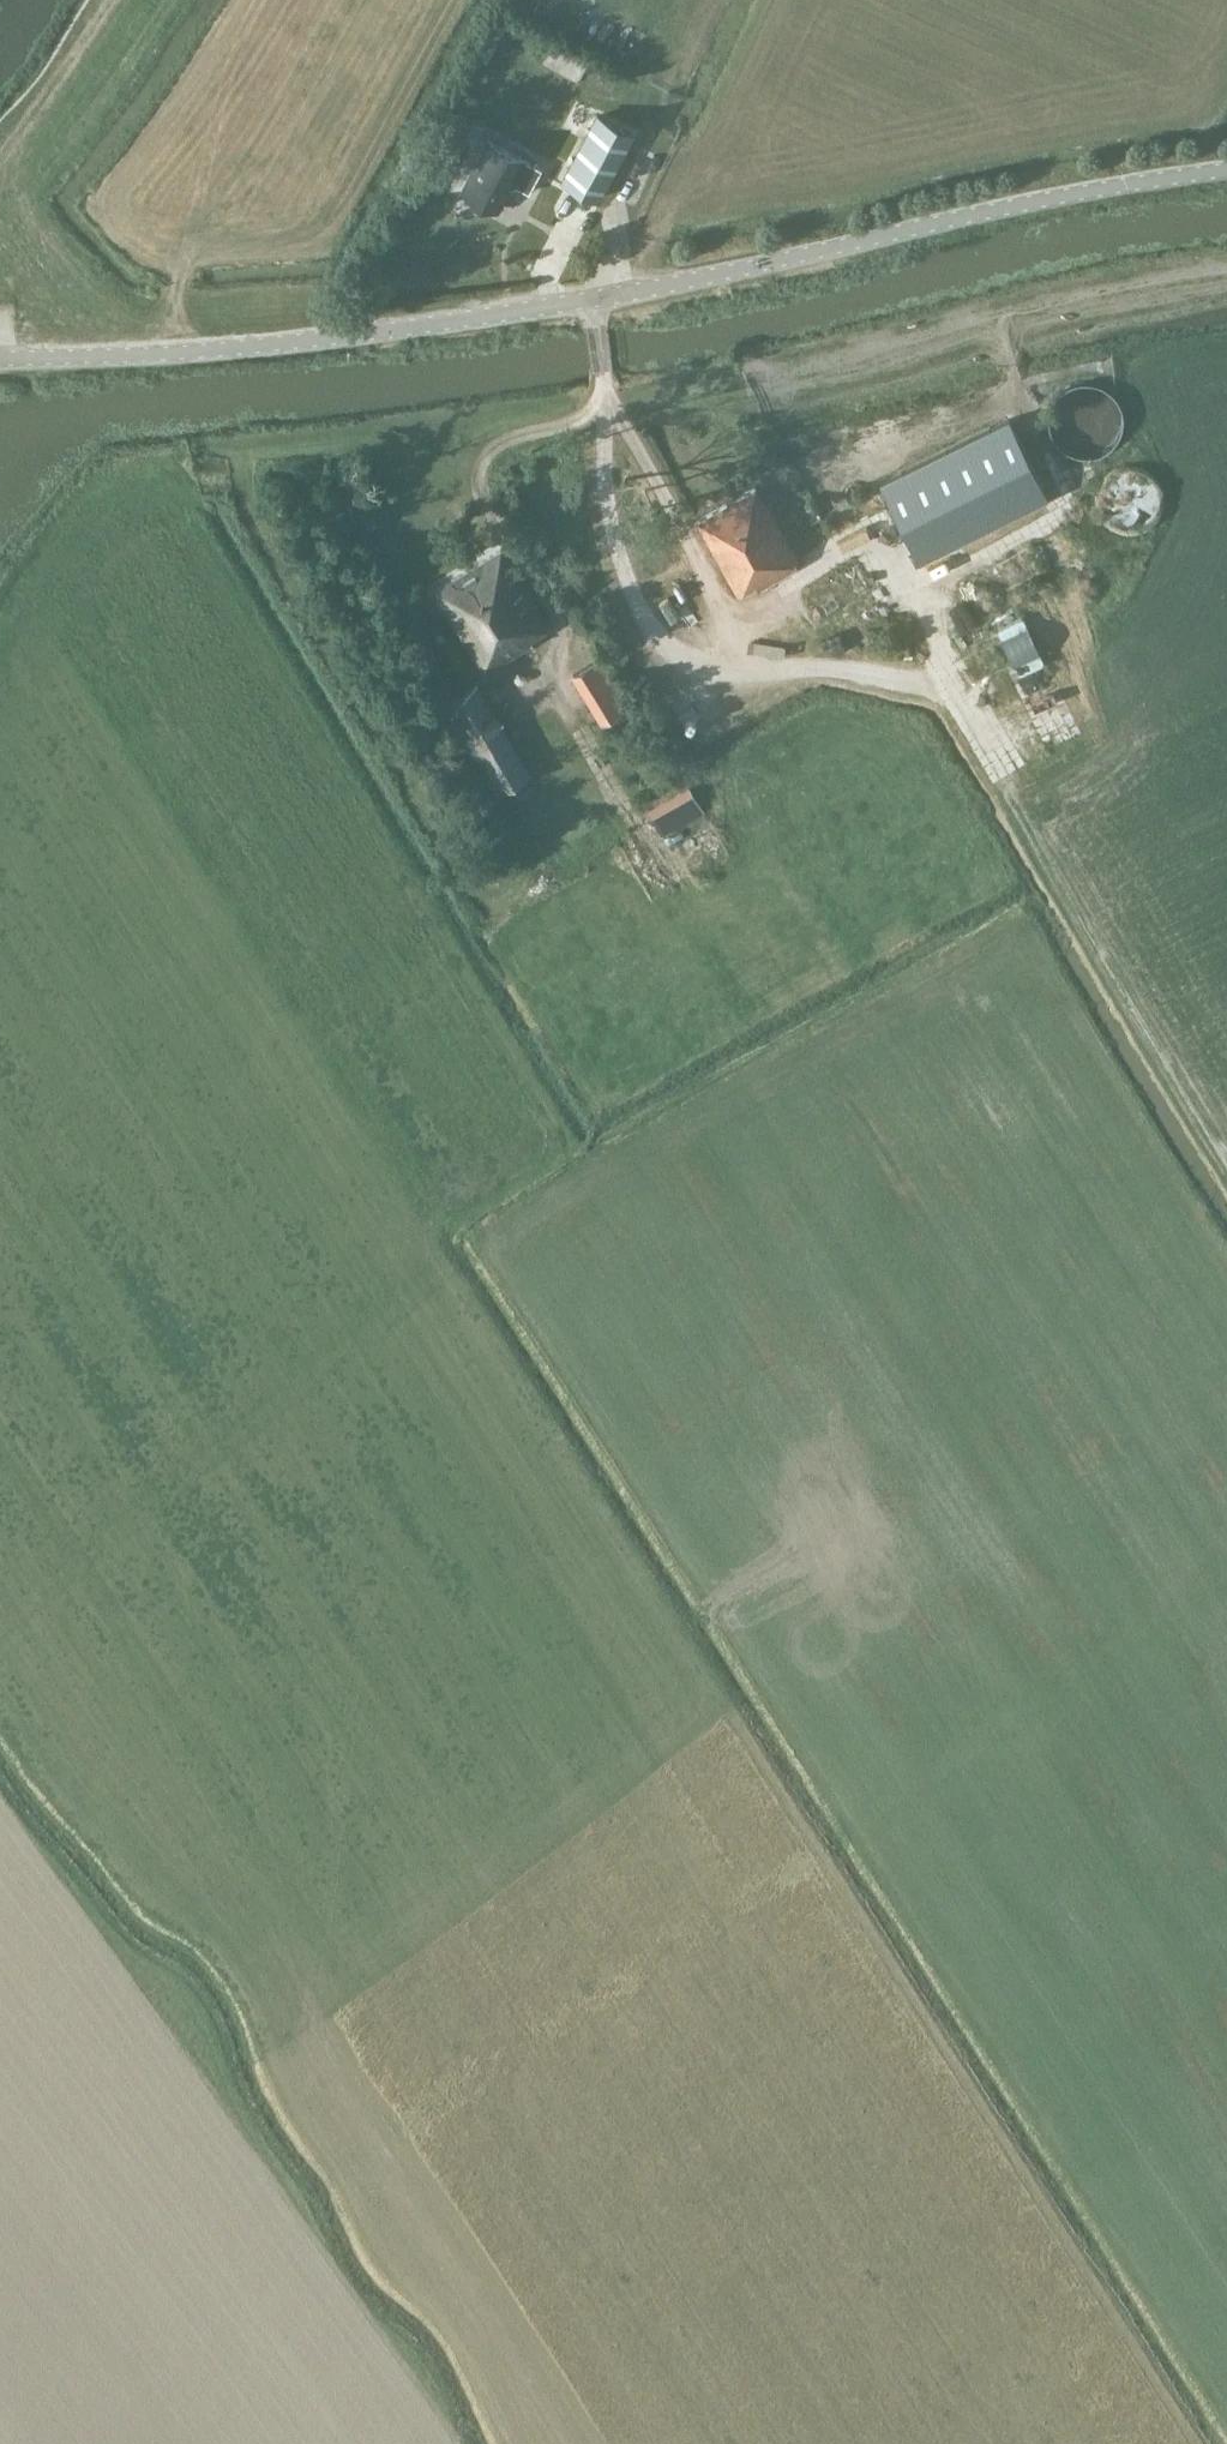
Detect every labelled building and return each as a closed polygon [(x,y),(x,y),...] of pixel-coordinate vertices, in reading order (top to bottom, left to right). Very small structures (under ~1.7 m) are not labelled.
[(598,113),(563,179),(599,198),(634,132),(598,113)] [(541,166),(486,137),(459,188),(498,209),(510,186),(517,184),(528,191),(541,166)] [(375,264),(368,271),(379,282),(386,274),(375,264)] [(1113,407),(1111,396),(1106,386),(1100,381),(1095,378),(1084,375),(1076,375),(1071,376),(1066,378),(1061,381),(1055,386),(1052,391),(1050,396),(1048,403),(1048,410),(1050,416),(1052,422),(1055,427),(1059,431),(1064,435),(1070,438),(1078,439),(1083,439),(1090,438),(1098,434),(1102,431),(1107,425),(1110,420),(1112,413),(1113,407)] [(1008,418),(879,482),(918,559),(1046,495),(1008,418)] [(1159,486),(1159,485),(1159,480),(1157,474),(1152,464),(1147,460),(1141,456),(1133,453),(1129,453),(1123,453),(1116,455),(1105,462),(1100,467),(1097,473),(1096,477),(1095,484),(1095,491),(1097,497),(1099,502),(1103,507),(1106,510),(1113,515),(1119,517),(1125,518),(1132,517),(1139,516),(1150,509),(1153,505),(1157,498),(1159,491),(1159,486)] [(758,589),(800,565),(754,487),(695,521),(737,593),(741,592),(755,585),(758,589)] [(501,550),(423,595),(433,612),(445,605),(484,671),(531,643),(528,639),(547,628),(501,550)] [(677,710),(706,695),(662,613),(634,628),(677,710)] [(599,656),(570,674),(599,721),(628,703),(599,656)] [(468,690),(444,704),(497,793),(532,771),(508,733),(477,684),(468,690)] [(702,810),(687,784),(645,808),(661,834),(702,810)]
